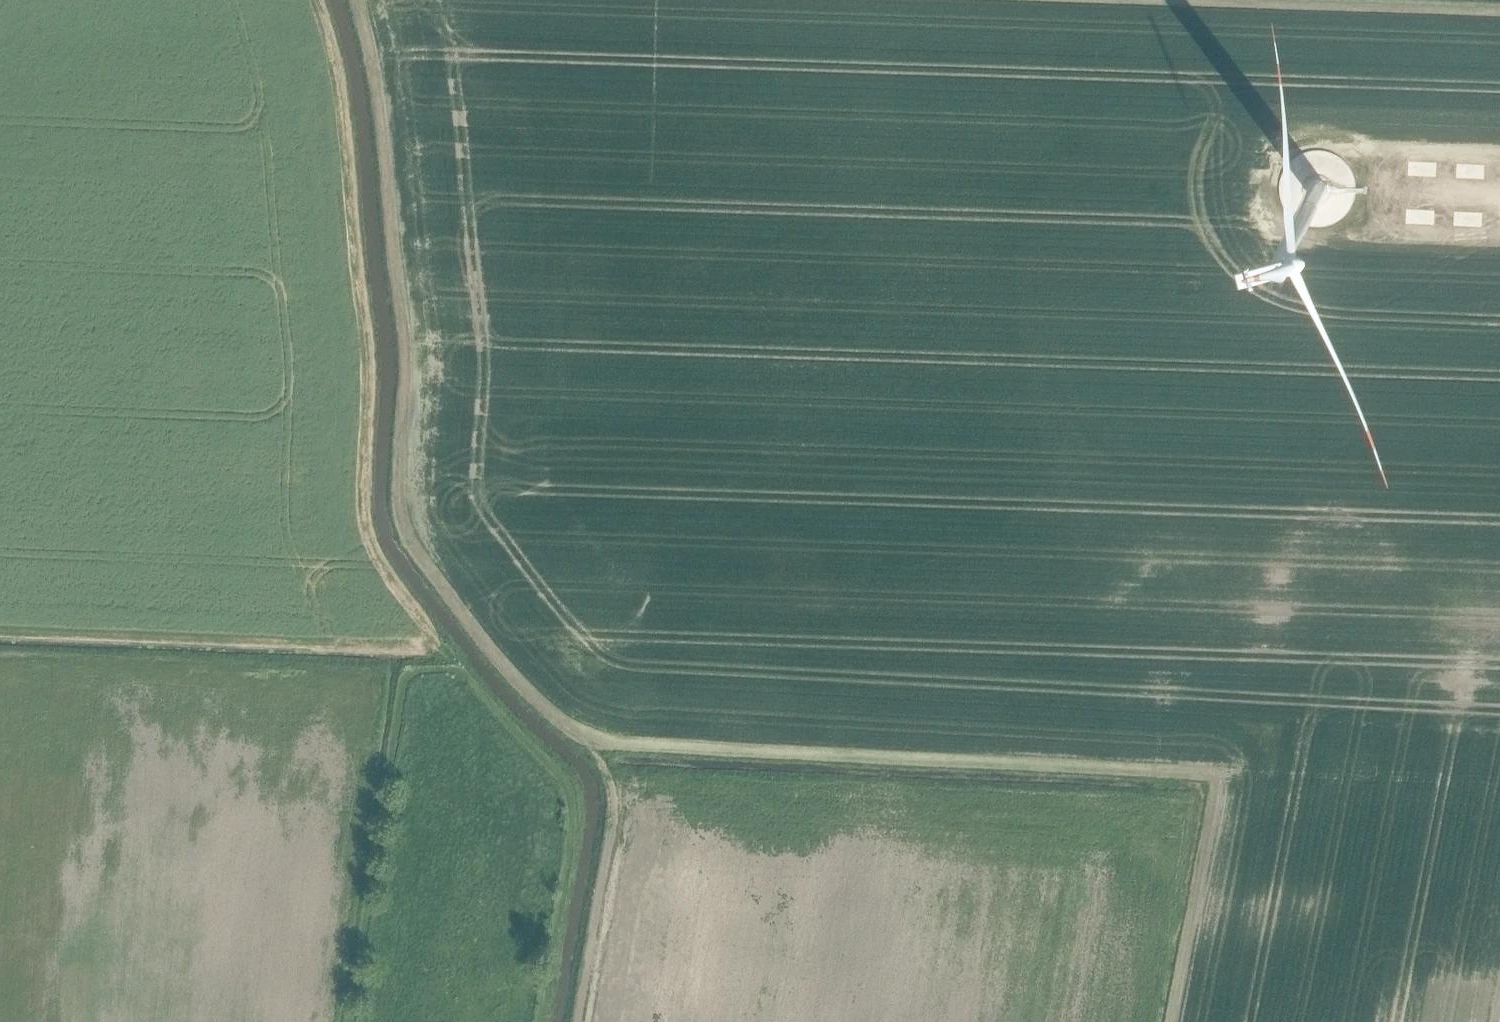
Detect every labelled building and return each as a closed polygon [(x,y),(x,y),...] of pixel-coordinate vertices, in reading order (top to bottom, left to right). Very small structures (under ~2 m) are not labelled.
[(1308,188),(1308,189),(1308,190),(1309,192),(1309,193),(1309,194),(1310,195),(1311,196),(1312,197),(1313,197),(1314,198),(1315,198),(1316,199),(1318,199),(1319,199),(1320,199),(1321,198),(1323,198),(1324,197),(1325,196),(1325,195),(1326,194),(1327,193),(1327,192),(1328,191),(1328,190),(1328,189),(1328,187),(1328,186),(1327,185),(1327,184),(1326,183),(1325,182),(1324,181),(1323,180),(1322,180),(1321,179),(1320,179),(1318,179),(1317,179),(1316,179),(1315,180),(1314,180),(1312,181),(1311,181),(1311,182),(1310,183),(1309,184),(1309,186),(1308,187),(1308,188)]
